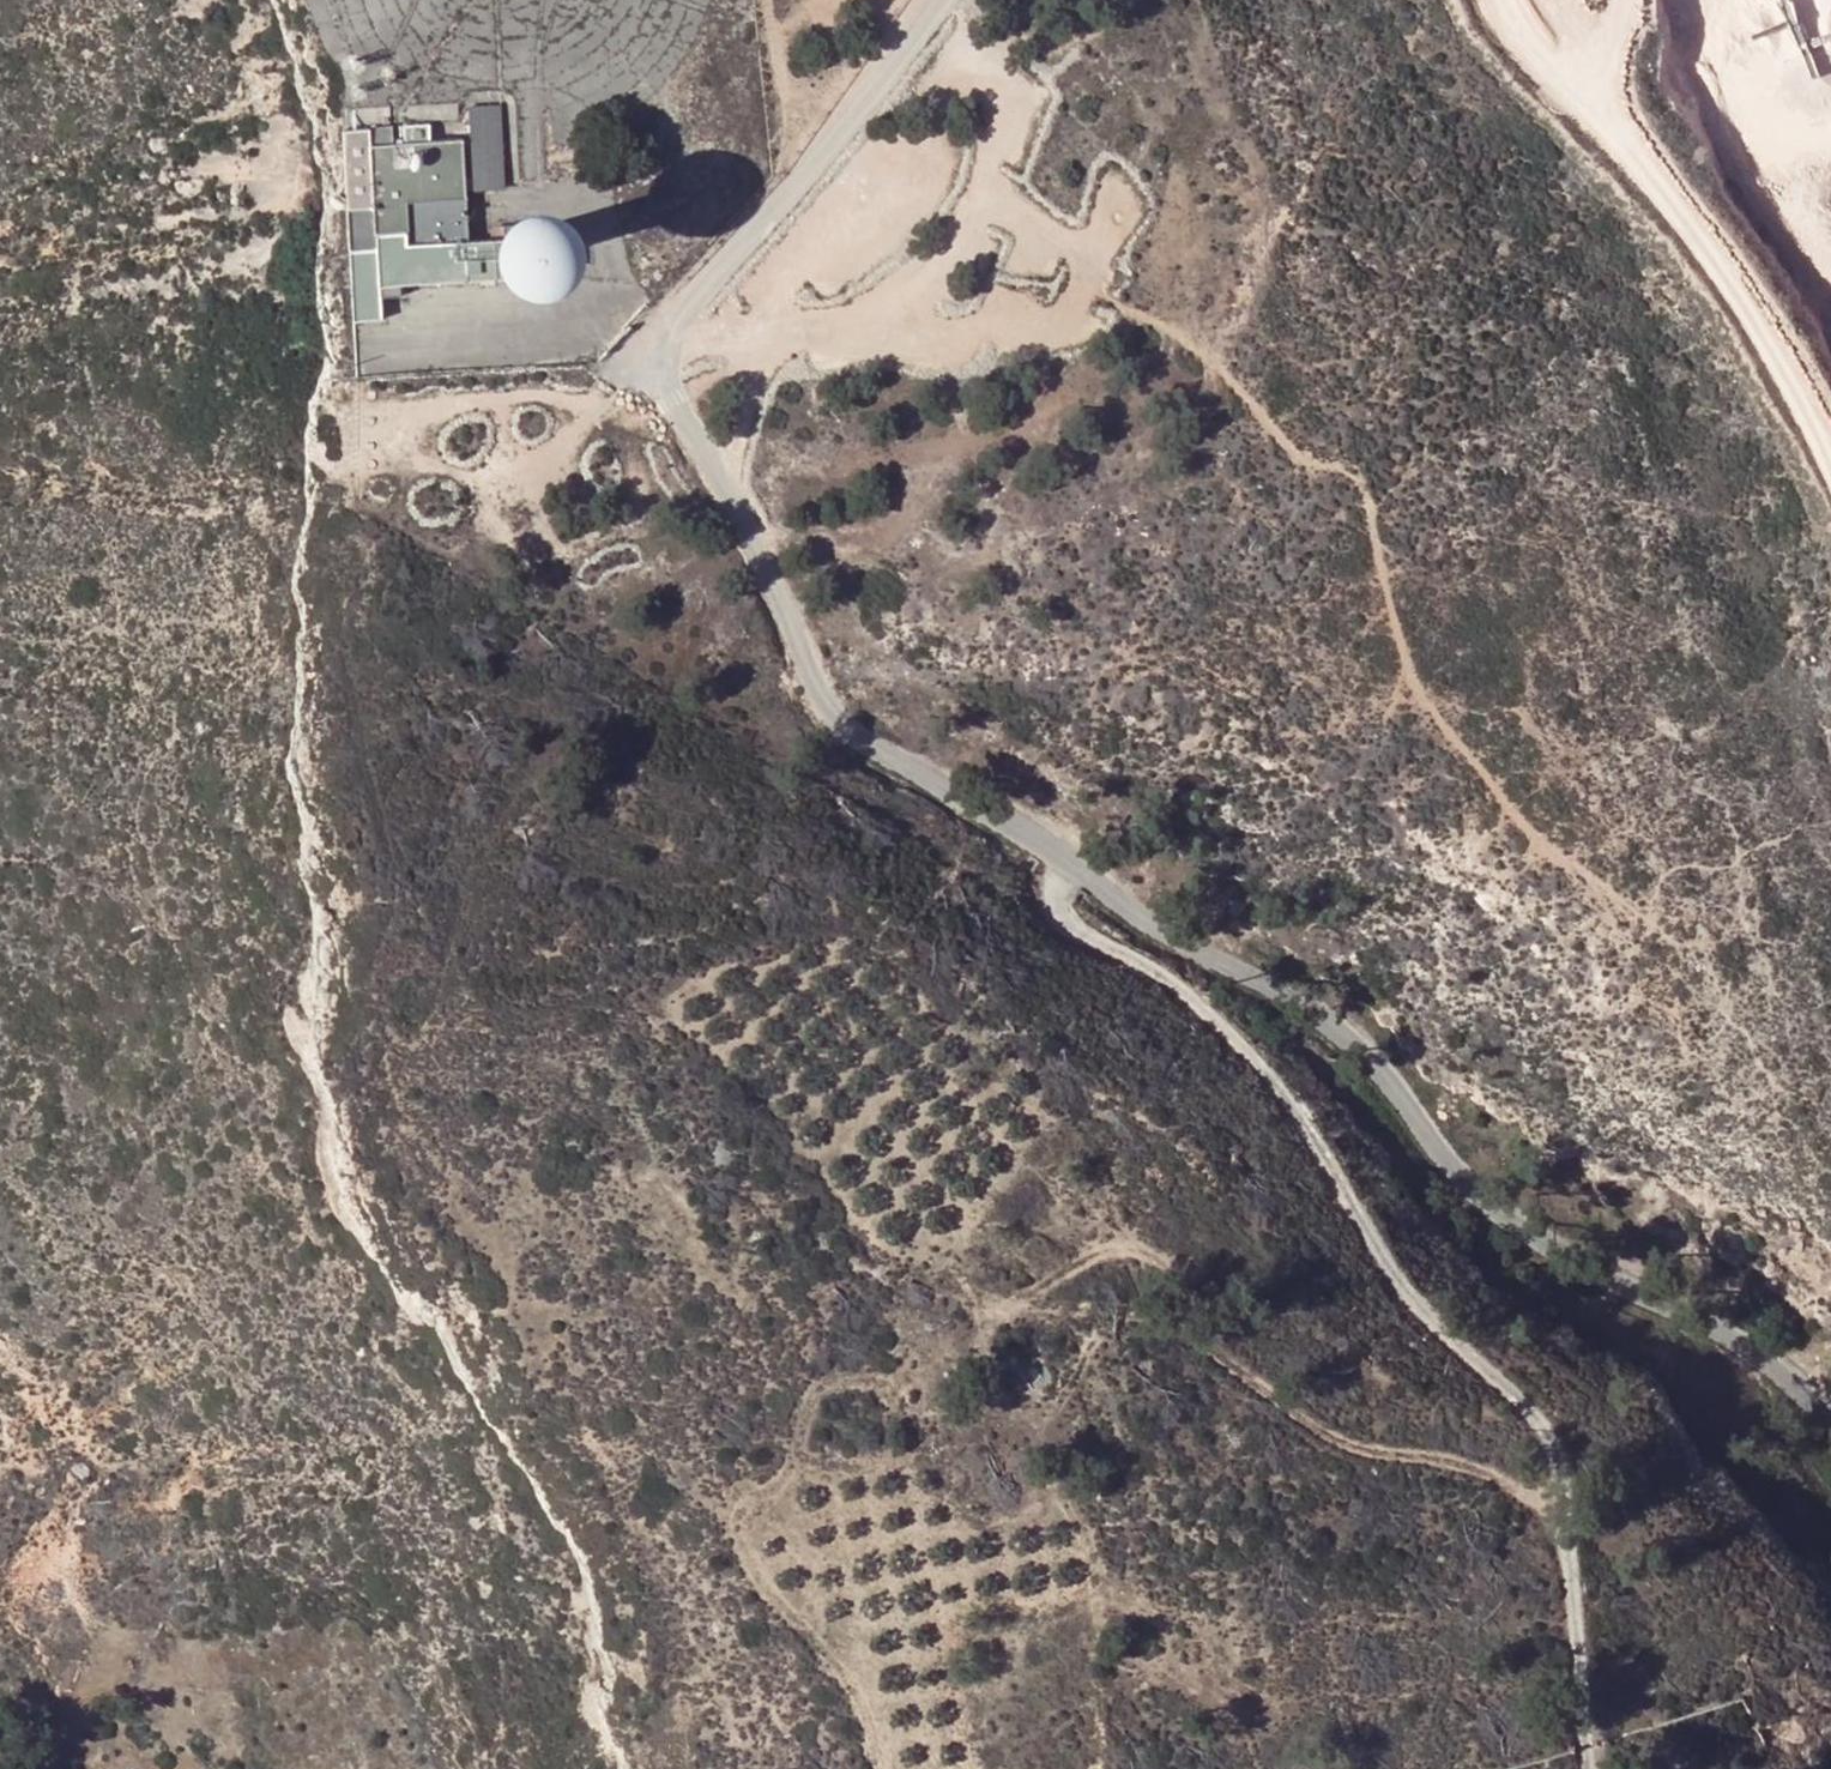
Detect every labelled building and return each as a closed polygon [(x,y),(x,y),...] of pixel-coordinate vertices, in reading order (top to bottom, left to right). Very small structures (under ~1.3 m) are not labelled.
[(501,108),(468,110),(476,191),(506,192),(501,108)] [(340,132),(351,324),(377,323),(376,298),(542,288),(540,240),(469,244),(463,141),(428,143),(428,127),(340,132)] [(647,271),(635,206),(576,217),(588,282),(647,271)]
